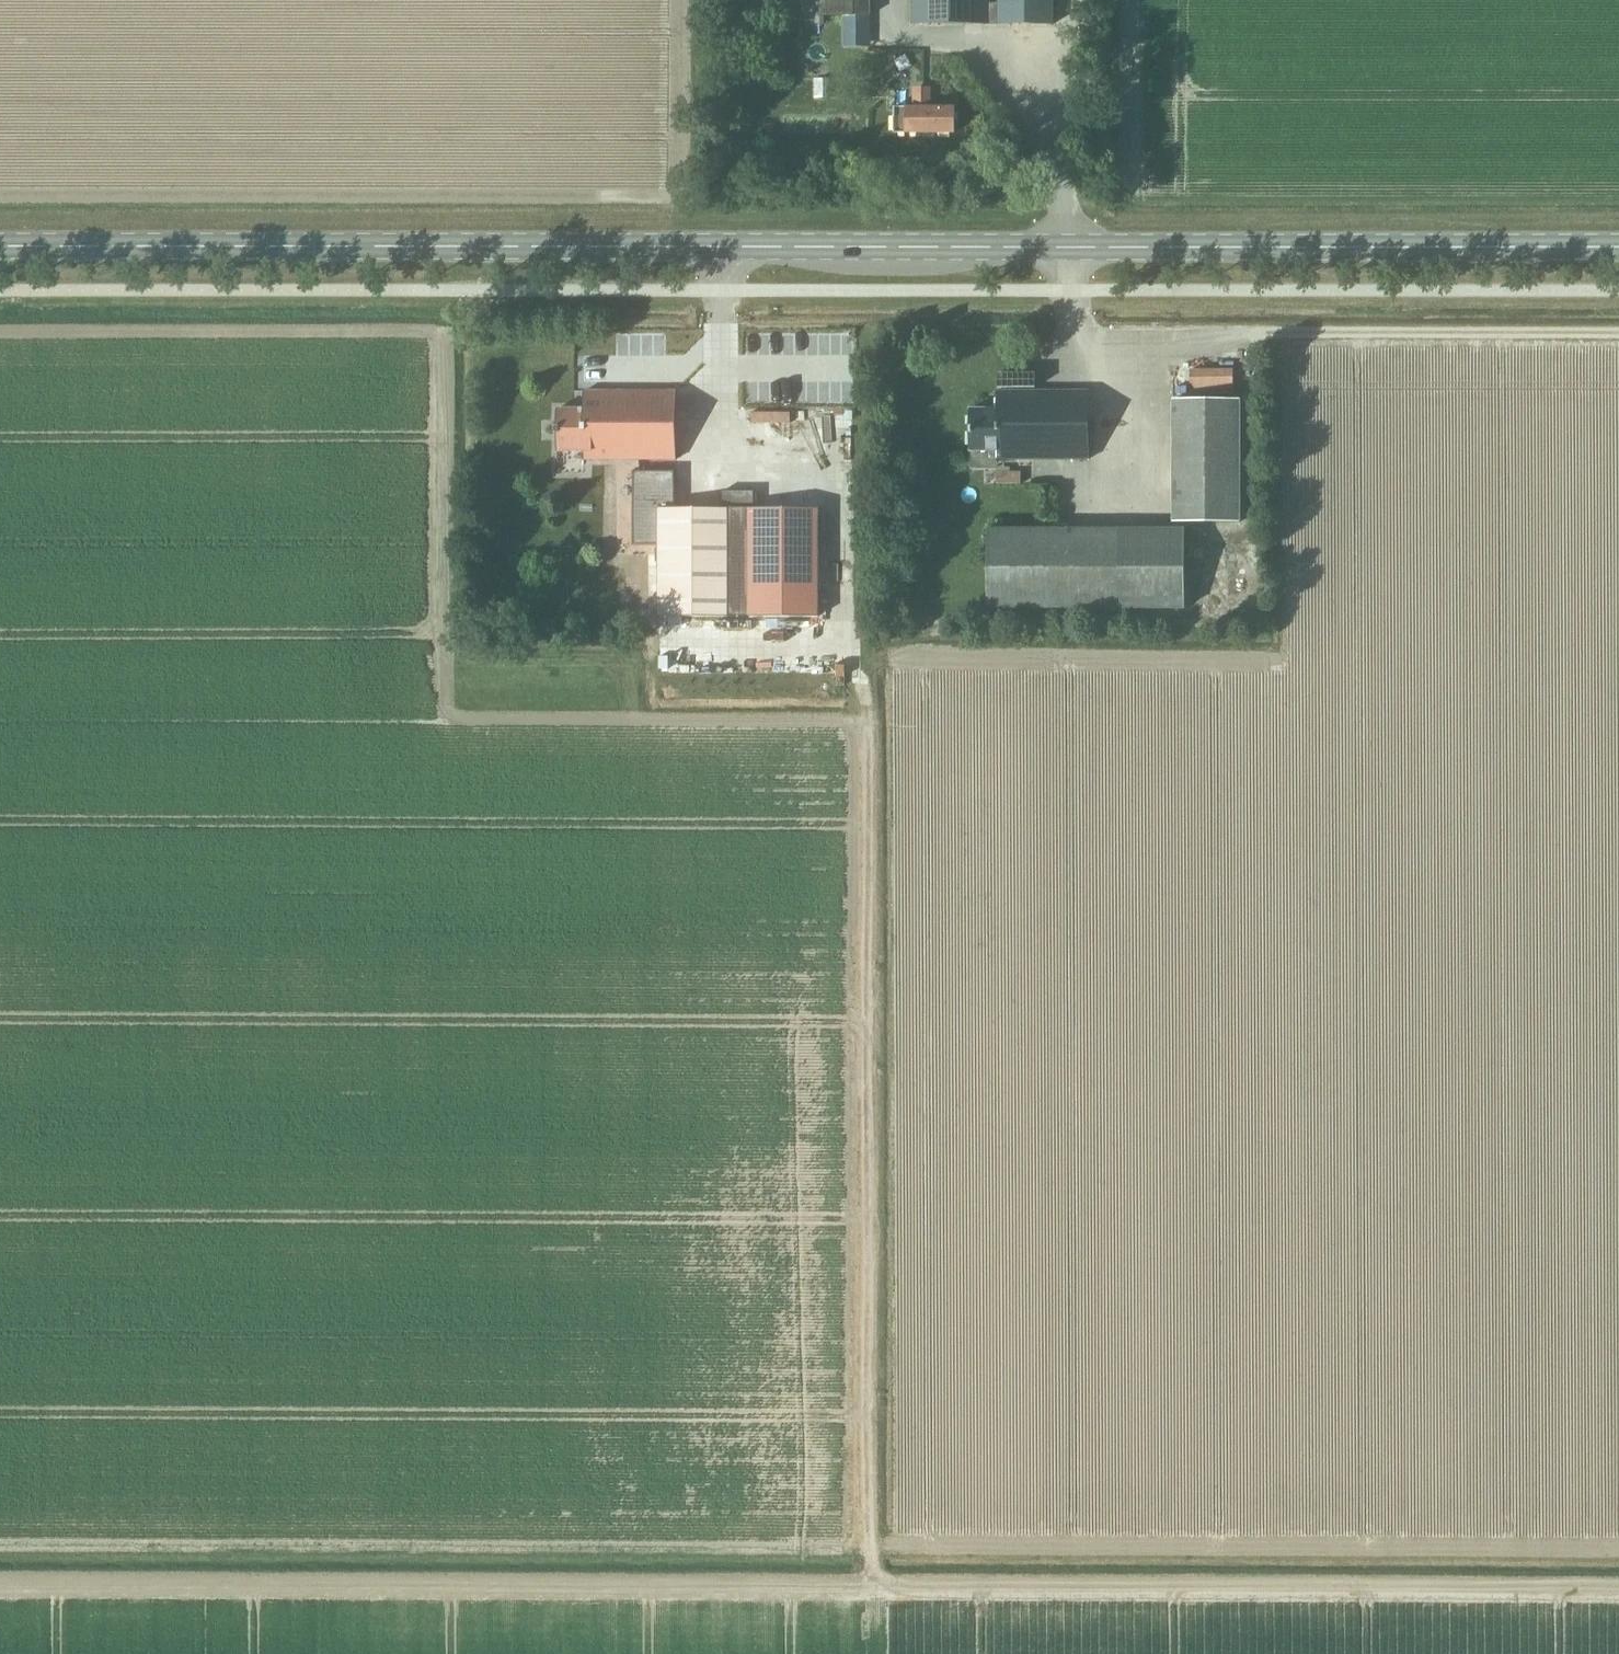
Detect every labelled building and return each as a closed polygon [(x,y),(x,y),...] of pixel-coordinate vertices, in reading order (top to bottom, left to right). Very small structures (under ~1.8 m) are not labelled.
[(816,15),(843,15),(842,46),(869,46),(869,0),(816,0),(816,15)] [(989,24),(1052,26),(1052,0),(911,0),(911,24),(989,24)] [(894,133),(953,133),(953,108),(928,107),(929,89),(914,89),(913,107),(894,107),(894,106),(893,106),(892,133),(894,133)] [(626,316),(626,325),(649,324),(648,315),(626,316)] [(1188,396),(1233,395),(1233,369),(1187,370),(1188,396)] [(737,385),(736,469),(779,469),(780,386),(737,385)] [(1087,460),(1087,391),(996,391),(996,409),(969,409),(969,451),(996,451),(996,460),(1087,460)] [(675,460),(675,392),(583,392),(583,410),(556,410),(556,451),(583,451),(583,460),(675,460)] [(1240,521),(1241,399),(1172,399),(1172,521),(1240,521)] [(818,616),(818,507),(727,507),(727,616),(818,616)] [(727,508),(658,508),(658,617),(727,617),(727,508)] [(1184,530),(1118,530),(986,529),(986,608),(1184,609),(1184,530)]
